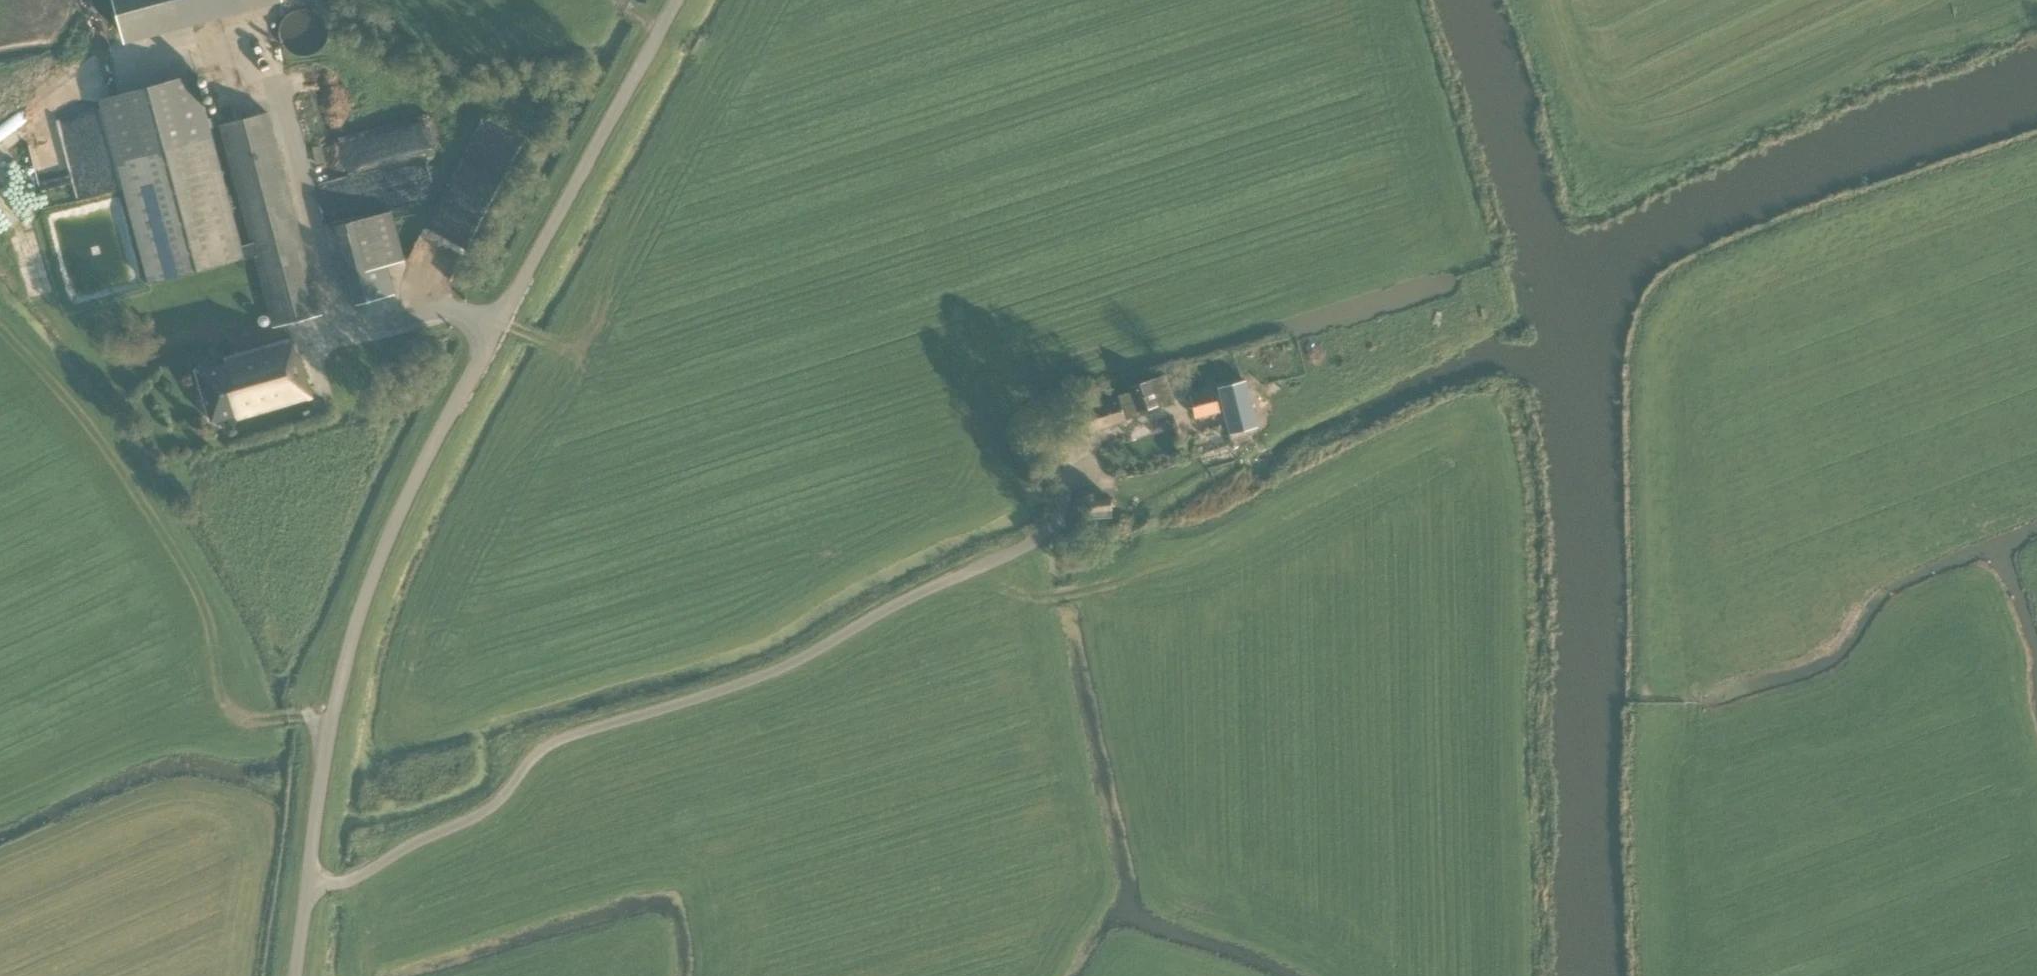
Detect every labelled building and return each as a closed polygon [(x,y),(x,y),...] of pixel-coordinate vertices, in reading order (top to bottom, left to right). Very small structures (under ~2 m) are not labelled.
[(283,1),(282,0),(112,0),(123,43),(283,1)] [(241,248),(196,75),(100,100),(149,284),(254,257),(273,328),(321,316),(269,114),(220,127),(251,246),(241,248)] [(484,114),(477,130),(495,138),(493,142),(518,152),(527,131),(484,114)] [(354,305),(394,295),(386,265),(405,260),(392,210),(332,226),(354,305)] [(295,358),(290,340),(224,360),(225,365),(196,373),(211,424),(234,417),(235,422),(310,400),(298,358),(295,358)] [(1090,431),(1126,421),(1126,420),(1141,416),(1140,412),(1158,406),(1157,403),(1172,399),(1166,375),(1131,385),(1133,392),(1096,402),(1097,405),(1083,409),(1090,431)] [(1245,380),(1217,387),(1229,434),(1257,427),(1245,380)] [(1194,418),(1218,412),(1212,389),(1188,396),(1194,418)] [(1204,455),(1227,449),(1222,429),(1198,435),(1204,455)] [(1090,512),(1111,510),(1110,499),(1089,501),(1090,512)]
